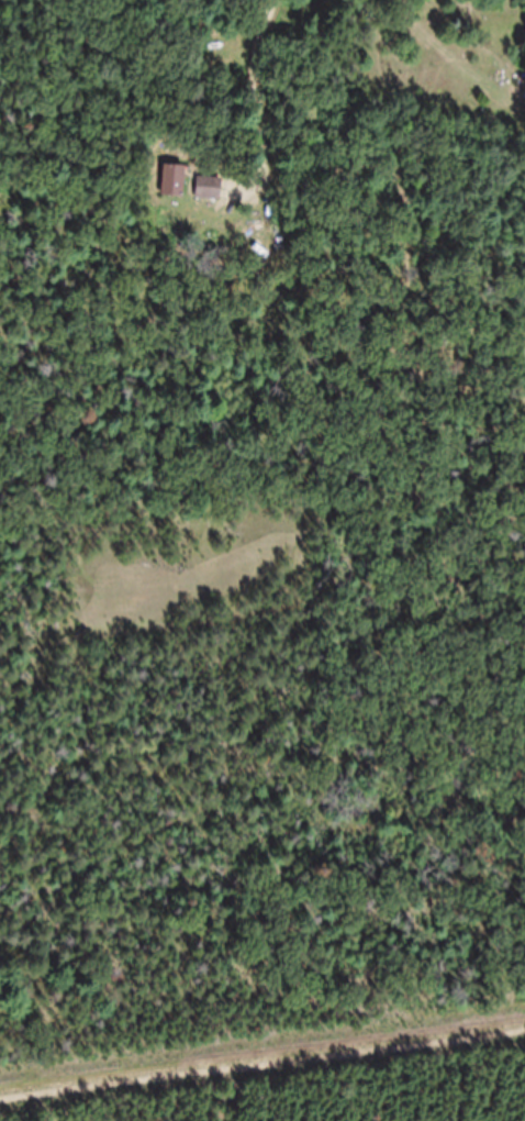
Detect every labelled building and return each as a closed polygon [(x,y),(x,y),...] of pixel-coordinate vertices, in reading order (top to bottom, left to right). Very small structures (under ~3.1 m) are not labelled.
[(187,178),(165,178),(165,209),(187,209),(187,178)] [(223,190),(198,190),(198,211),(223,211),(223,190)]
